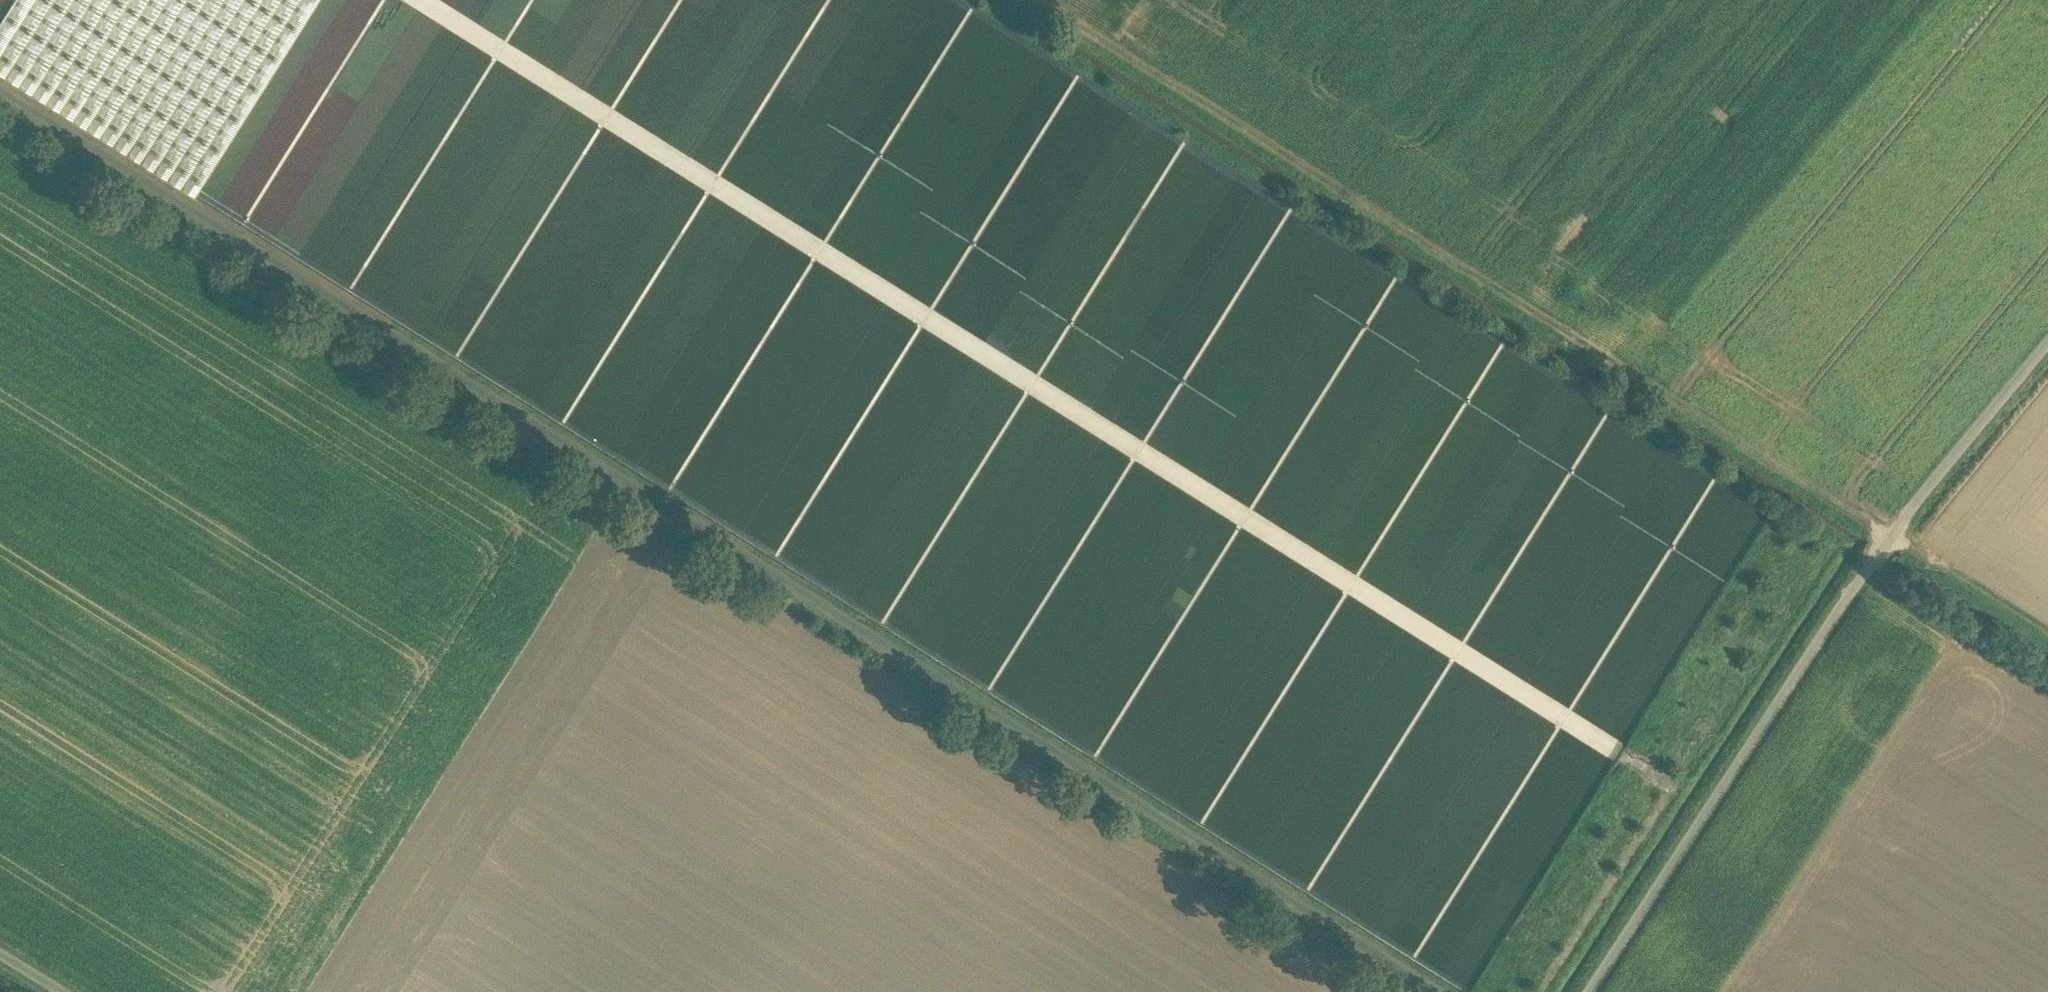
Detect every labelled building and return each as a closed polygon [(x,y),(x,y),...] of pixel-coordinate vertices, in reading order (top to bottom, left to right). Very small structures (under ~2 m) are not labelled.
[(0,22),(0,54),(206,182),(320,0),(14,0),(0,22)]
